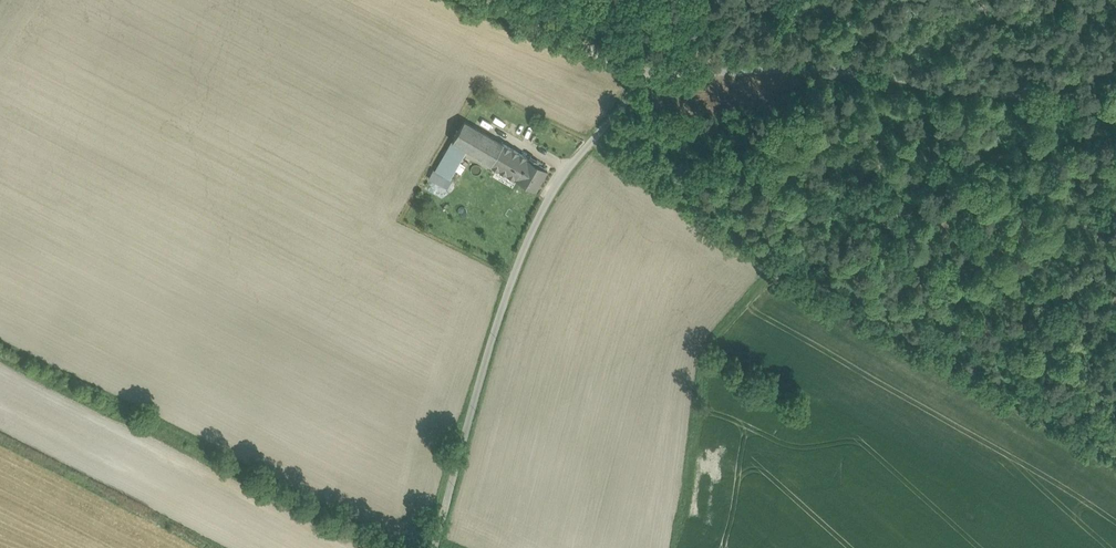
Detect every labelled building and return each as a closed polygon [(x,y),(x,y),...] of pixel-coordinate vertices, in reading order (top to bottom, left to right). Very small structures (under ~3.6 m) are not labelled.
[(503,143),(464,121),(452,141),(464,148),(491,163),(503,143)] [(464,148),(452,141),(447,151),(459,158),(464,148)] [(529,158),(503,143),(491,163),(535,189),(547,169),(535,162),(537,159),(531,156),(529,158)] [(459,158),(447,151),(441,161),(453,168),(459,158)] [(453,168),(441,161),(436,170),(448,177),(453,168)]
